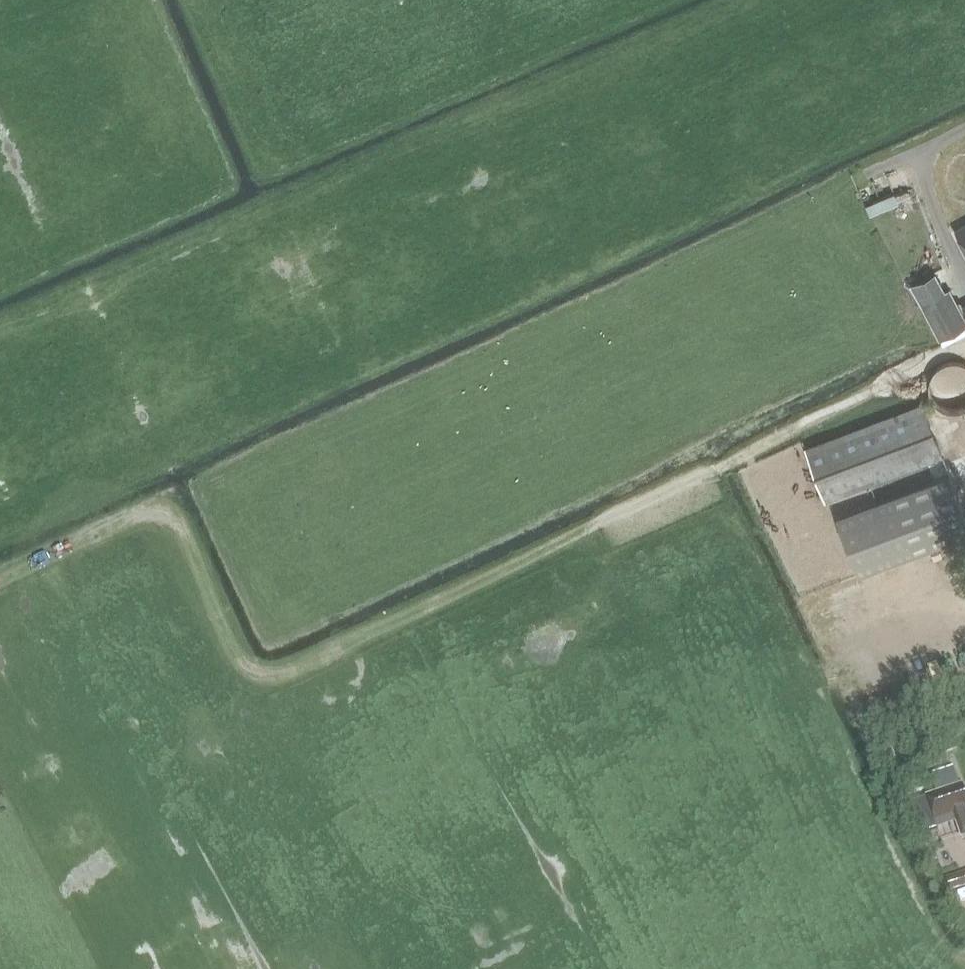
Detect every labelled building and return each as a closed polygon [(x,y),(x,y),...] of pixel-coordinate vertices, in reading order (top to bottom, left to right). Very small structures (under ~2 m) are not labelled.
[(869,213),(898,201),(894,191),(865,203),(869,213)] [(955,230),(964,248),(964,224),(955,230)] [(949,293),(921,308),(941,345),(964,332),(964,322),(949,293)] [(934,366),(935,378),(943,378),(944,395),(942,395),(943,402),(964,401),(964,364),(934,366)] [(805,447),(825,501),(943,457),(922,403),(805,447)] [(949,473),(831,516),(854,576),(964,534),(964,515),(949,473)] [(961,785),(945,790),(956,822),(964,818),(964,798),(961,785)] [(964,886),(964,873),(954,877),(958,888),(964,886)]
